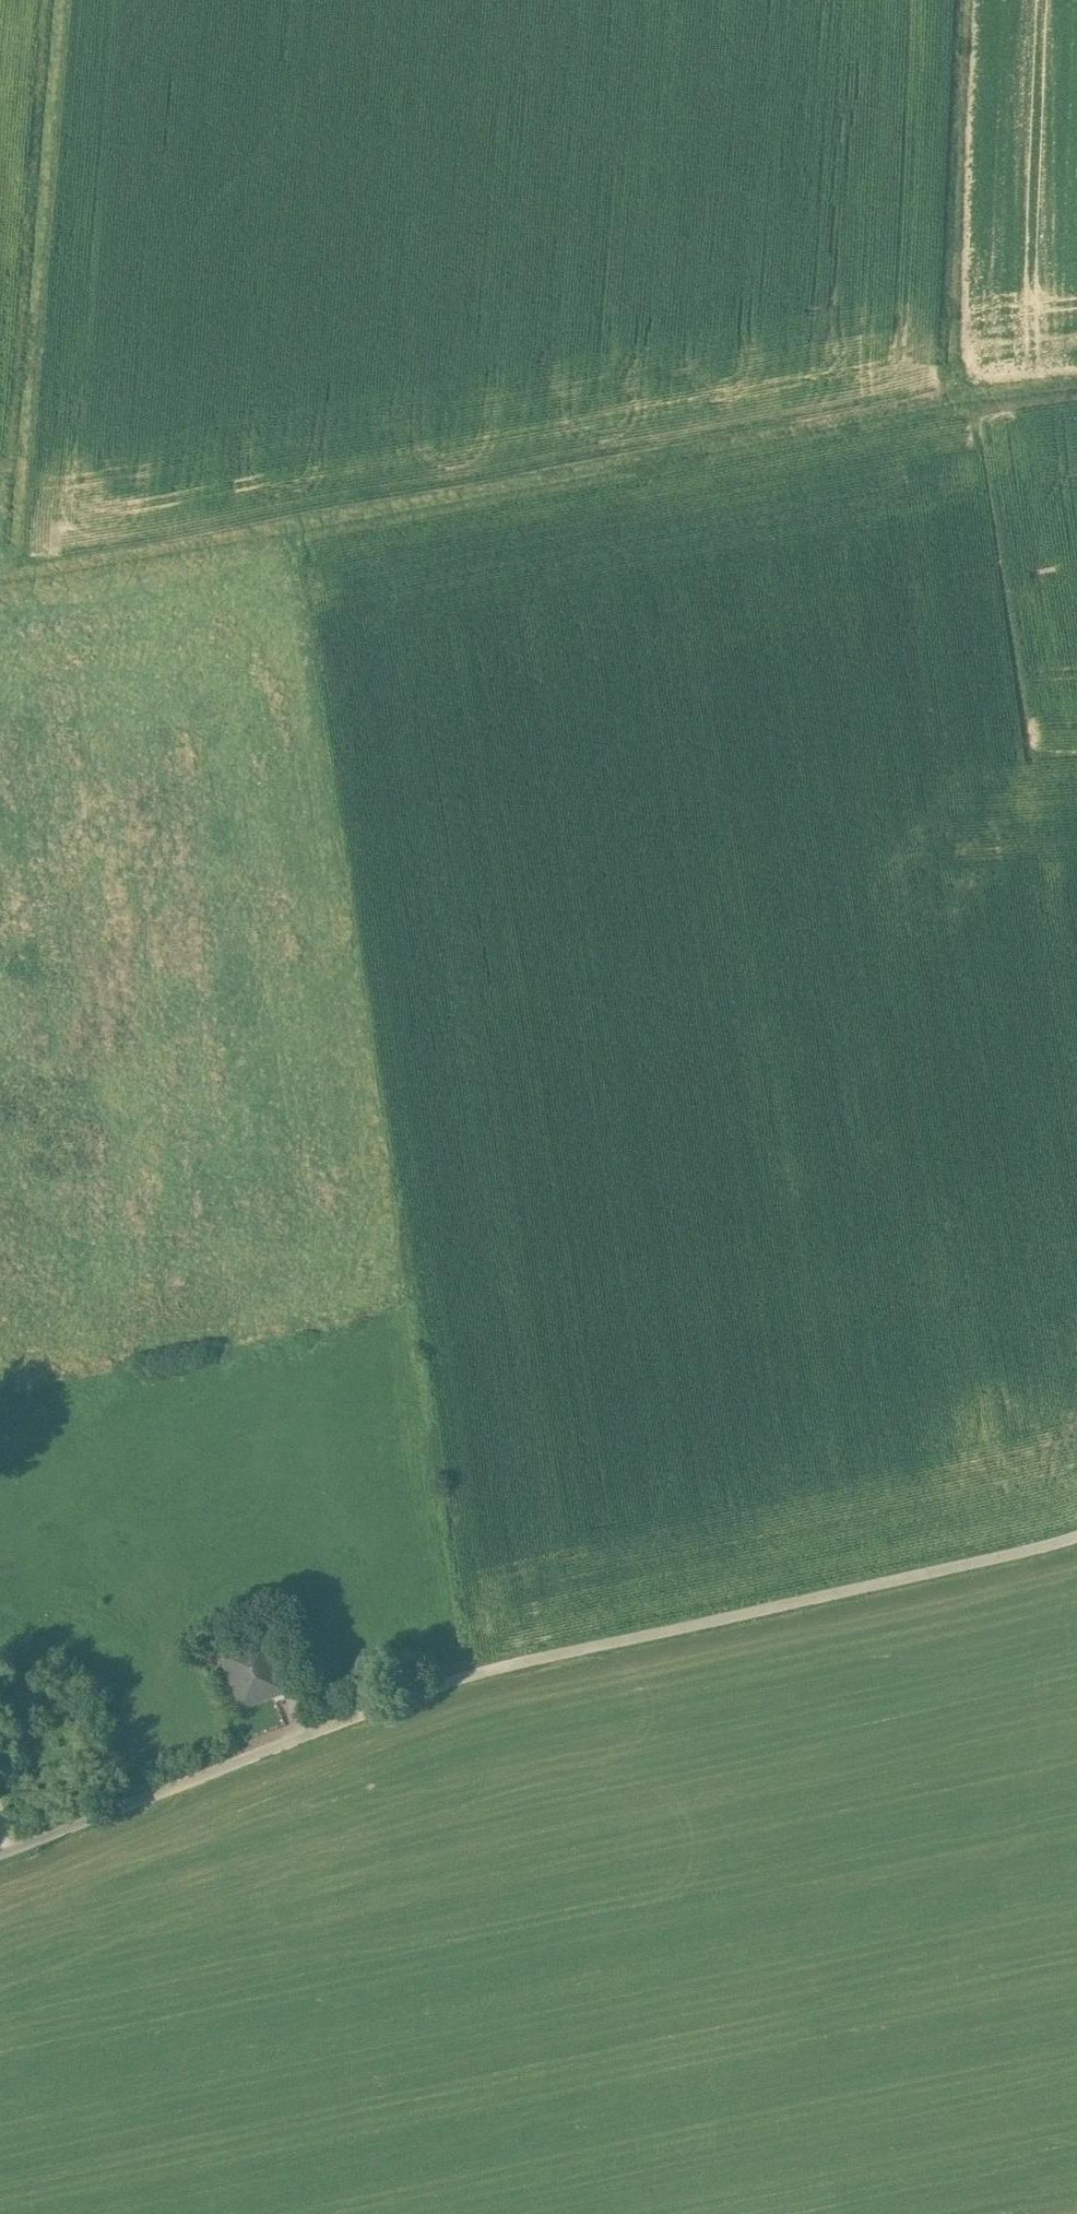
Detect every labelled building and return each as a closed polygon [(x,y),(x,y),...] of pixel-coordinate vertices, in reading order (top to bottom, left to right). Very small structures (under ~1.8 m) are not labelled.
[(265,1642),(224,1658),(243,1706),(284,1691),(265,1642)]
